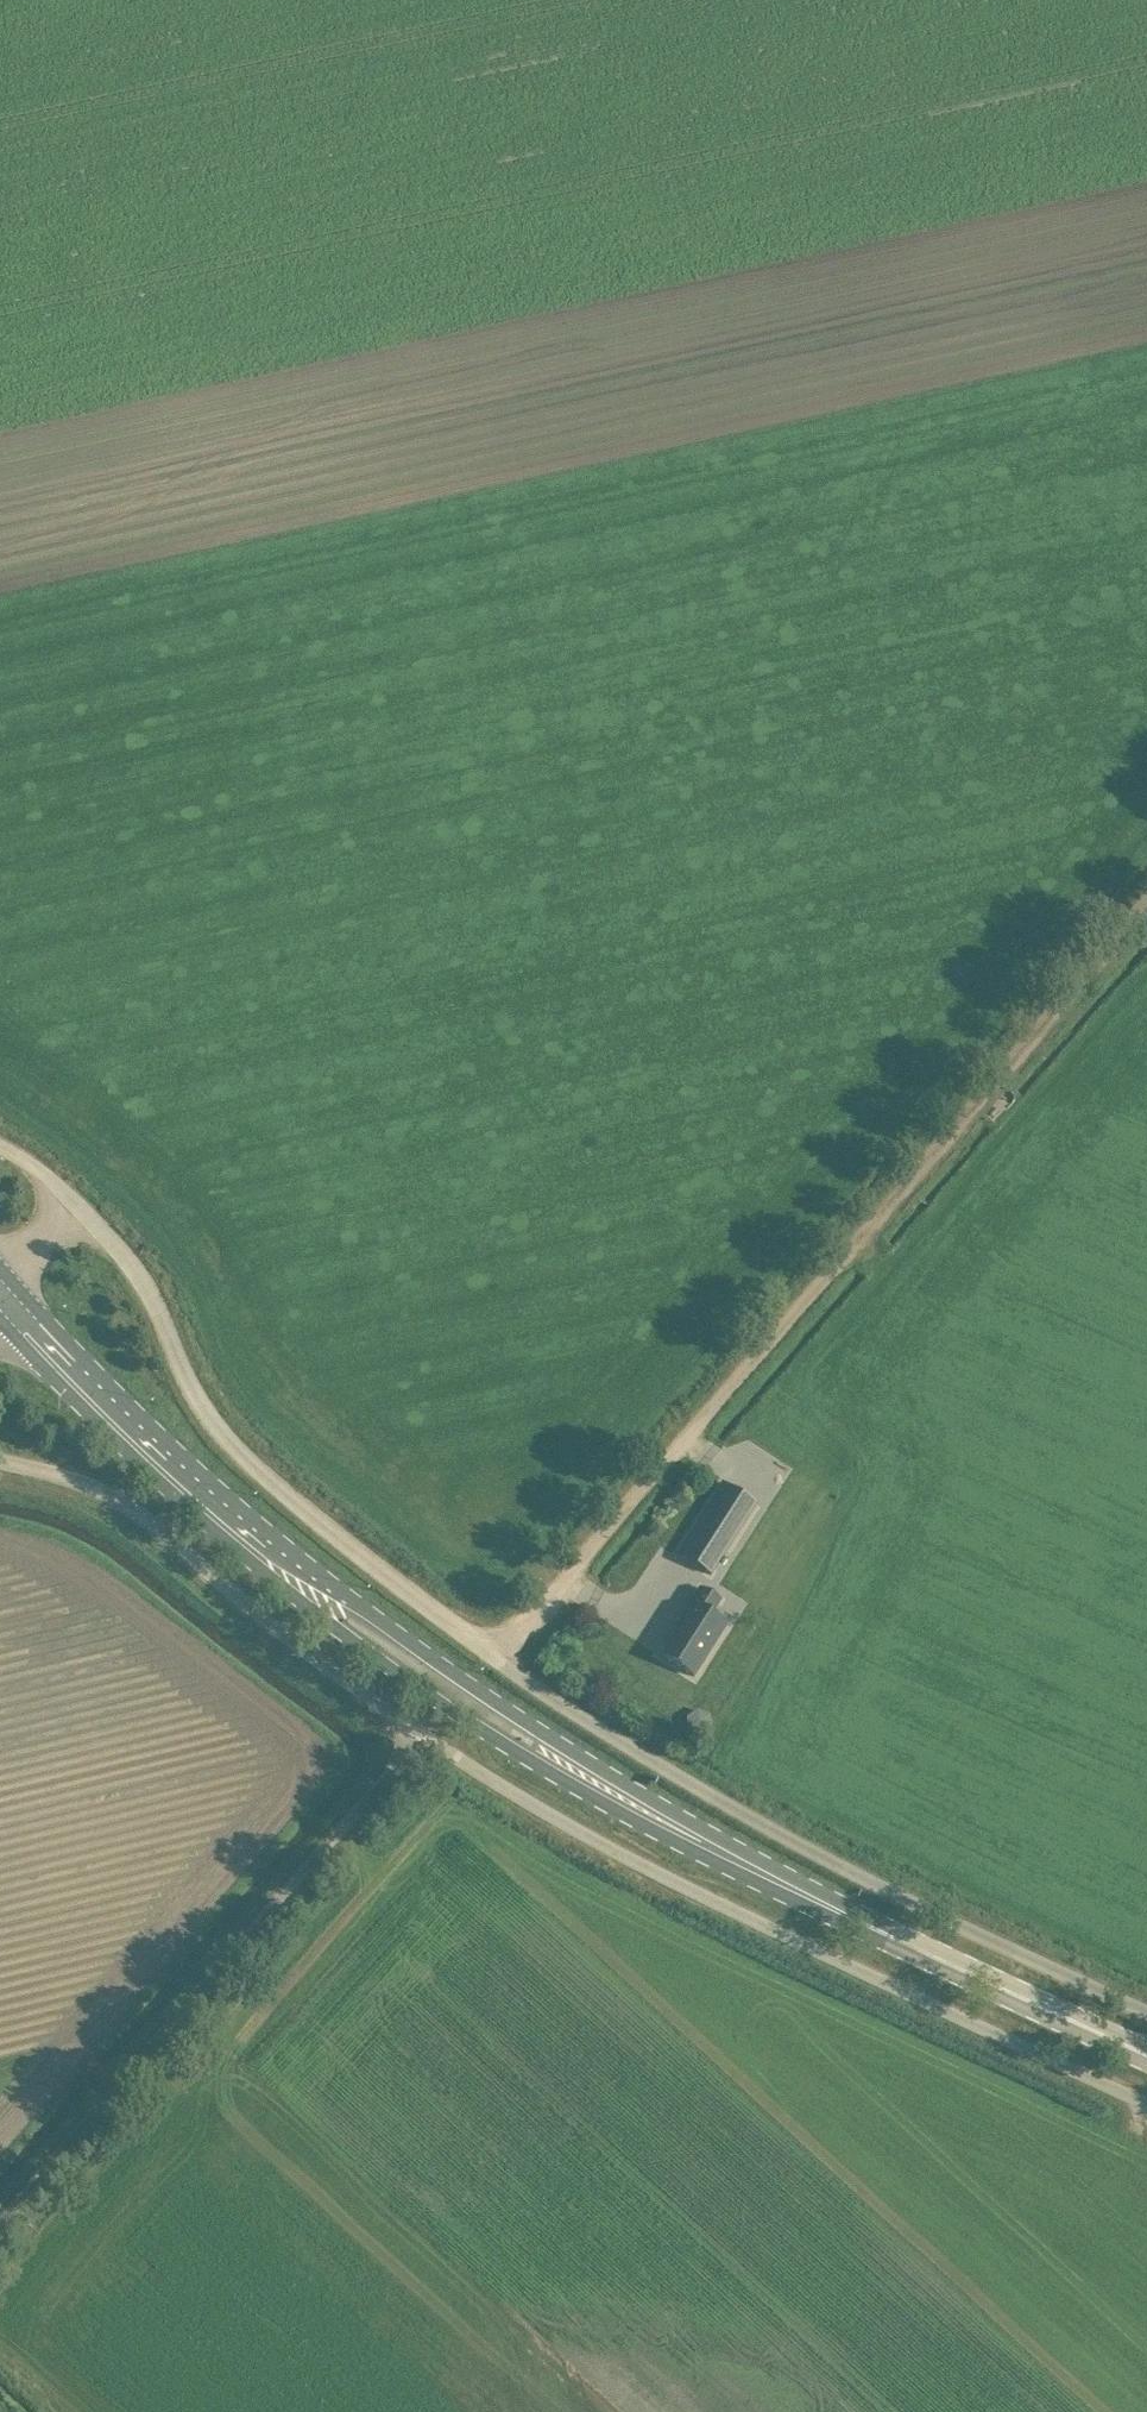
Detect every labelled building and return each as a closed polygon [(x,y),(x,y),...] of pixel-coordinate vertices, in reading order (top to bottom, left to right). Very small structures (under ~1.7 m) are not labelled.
[(723,1483),(678,1554),(711,1575),(756,1505),(723,1483)] [(677,1635),(663,1657),(695,1677),(727,1625),(711,1615),(721,1601),(701,1589),(673,1632),(677,1635)]
